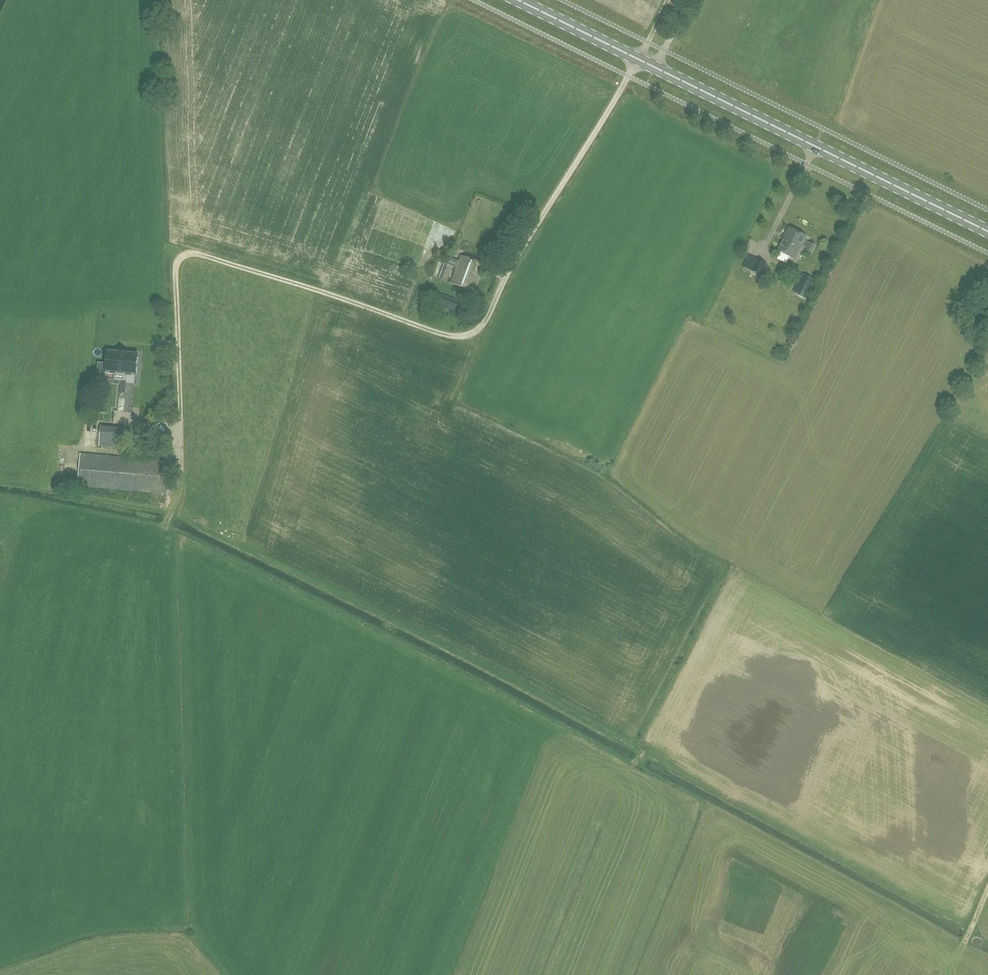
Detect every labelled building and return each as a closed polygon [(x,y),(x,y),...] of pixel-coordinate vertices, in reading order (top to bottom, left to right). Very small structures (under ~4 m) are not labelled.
[(789,227),(777,250),(795,259),(802,246),(807,248),(806,251),(811,253),(815,245),(810,243),(805,241),(807,237),(789,227)] [(506,249),(511,240),(504,236),(499,245),(506,249)] [(474,291),(485,264),(462,255),(460,260),(451,257),(448,264),(439,261),(433,276),(448,281),(453,266),(457,268),(452,283),(474,291)] [(762,276),(767,265),(756,259),(751,270),(762,276)] [(815,281),(802,274),(793,293),(806,299),(815,281)] [(436,304),(462,314),(465,304),(451,299),(450,300),(439,295),(436,304)] [(120,383),(122,354),(107,353),(105,375),(114,376),(114,382),(120,383)] [(136,378),(138,355),(122,354),(120,383),(126,383),(126,377),(136,378)] [(121,409),(122,385),(107,385),(107,408),(121,409)] [(125,427),(101,425),(100,444),(124,446),(125,427)] [(170,461),(81,453),(79,486),(168,493),(170,461)]
